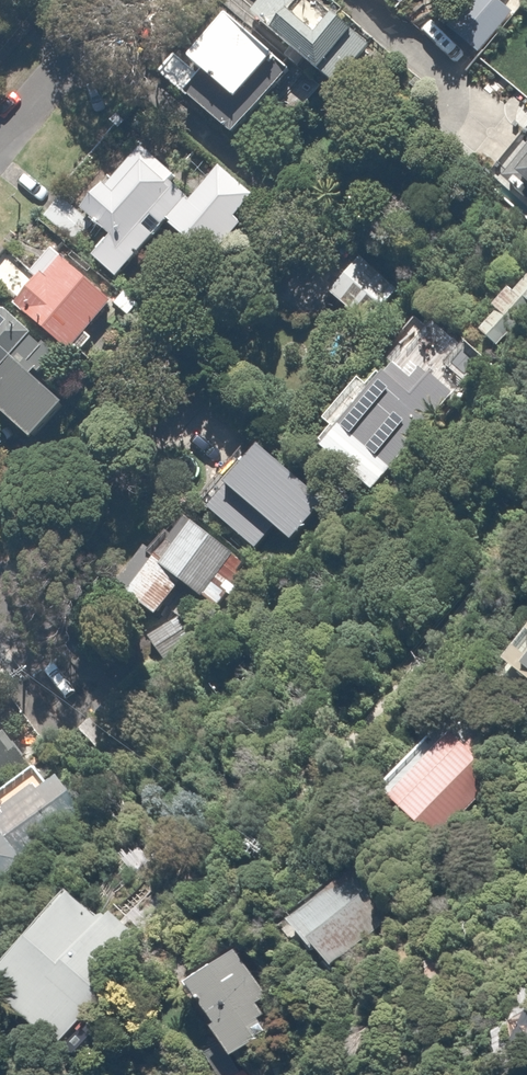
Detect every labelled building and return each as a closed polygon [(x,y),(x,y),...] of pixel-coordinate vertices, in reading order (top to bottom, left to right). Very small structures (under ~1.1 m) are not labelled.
[(248,12),(333,88),(371,47),(317,0),(258,0),(248,12)] [(479,54),(514,14),(496,0),(470,0),(446,29),(479,54)] [(287,69),(225,15),(165,77),(227,136),(287,69)] [(471,172),(526,217),(526,109),(471,172)] [(255,199),(218,167),(190,198),(169,181),(174,177),(143,147),(83,210),(93,222),(104,235),(90,254),(118,276),(164,225),(212,258),(245,226),(237,218),(255,199)] [(93,222),(60,196),(41,215),(78,240),(93,222)] [(372,246),(331,288),(373,330),(415,288),(372,246)] [(51,248),(31,273),(6,253),(0,259),(0,289),(71,347),(111,303),(51,248)] [(471,327),(495,347),(526,311),(526,274),(521,270),(471,327)] [(0,312),(0,415),(30,442),(66,403),(36,373),(50,354),(0,312)] [(328,430),(312,448),(367,492),(465,370),(445,349),(430,370),(416,364),(407,375),(391,364),(374,374),(364,386),(358,383),(322,423),(328,430)] [(248,442),(194,500),(254,549),(271,527),(288,541),(325,499),(248,442)] [(181,515),(109,584),(154,619),(182,587),(222,609),(251,564),(181,515)] [(490,673),(526,702),(526,624),(490,673)] [(447,716),(377,788),(436,845),(518,761),(468,714),(456,724),(447,716)] [(25,761),(2,730),(0,731),(0,781),(25,761)] [(0,793),(0,882),(87,812),(57,774),(46,782),(32,769),(0,793)] [(339,871),(285,921),(328,966),(389,914),(339,871)] [(0,963),(0,999),(60,1044),(148,939),(66,889),(0,963)] [(236,949),(180,980),(228,1054),(270,1032),(259,1017),(265,1014),(257,1002),(268,996),(236,949)]
